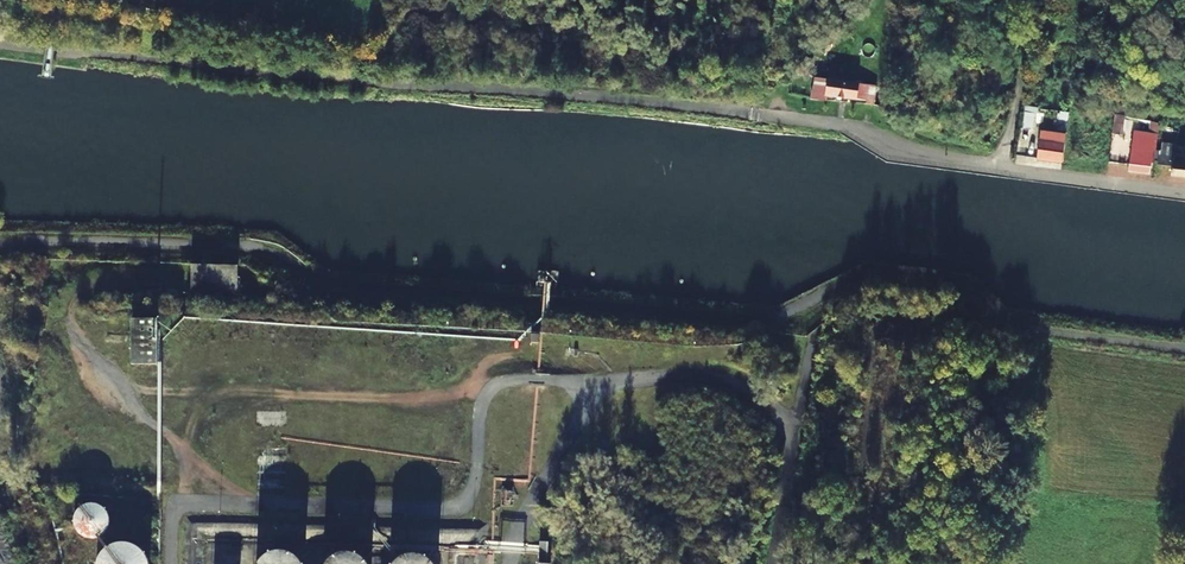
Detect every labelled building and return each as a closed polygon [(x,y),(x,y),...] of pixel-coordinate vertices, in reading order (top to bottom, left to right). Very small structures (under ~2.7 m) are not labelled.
[(868,101),(867,104),(874,105),(878,87),(818,78),(815,97),(827,99),(828,95),(868,101)] [(1038,109),(1025,107),(1021,128),(1031,129),(1033,112),(1038,113),(1038,109)] [(1117,117),(1114,136),(1123,137),(1127,119),(1117,117)] [(1151,164),(1154,165),(1161,124),(1152,123),(1151,132),(1135,130),(1130,163),(1129,171),(1150,174),(1151,164)] [(1063,163),(1064,154),(1066,133),(1040,130),(1038,150),(1037,159),(1063,163)] [(1172,163),(1173,154),(1159,152),(1157,167),(1171,170),(1170,176),(1184,178),(1184,164),(1172,163)] [(81,535),(91,540),(93,540),(101,539),(107,535),(111,524),(111,517),(109,512),(103,507),(97,504),(89,504),(83,507),(77,513),(75,521),(77,529),(81,535)] [(539,542),(537,563),(549,563),(546,563),(547,543),(539,542)] [(150,560),(145,552),(134,545),(125,543),(116,544),(108,548),(99,559),(98,563),(151,563),(150,560)] [(300,561),(289,553),(281,551),(269,555),(262,560),(260,563),(302,563),(300,561)] [(366,561),(356,554),(347,552),(335,555),(328,561),(326,563),(367,563),(366,561)] [(433,562),(427,556),(414,553),(405,554),(398,559),(393,563),(434,563),(433,562)]
